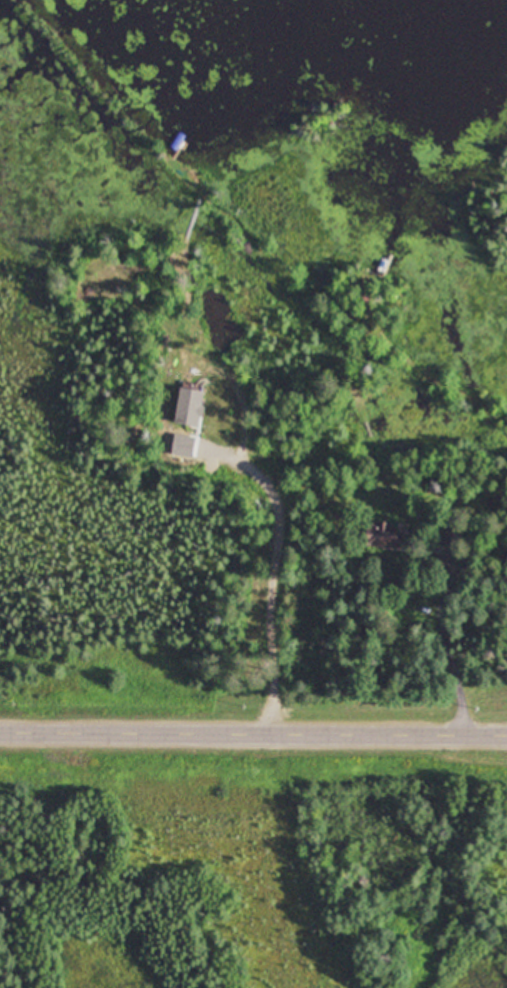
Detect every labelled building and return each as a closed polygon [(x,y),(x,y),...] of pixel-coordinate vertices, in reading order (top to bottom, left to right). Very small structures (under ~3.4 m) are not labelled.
[(404,522),(366,521),(366,546),(403,547),(404,522)]
